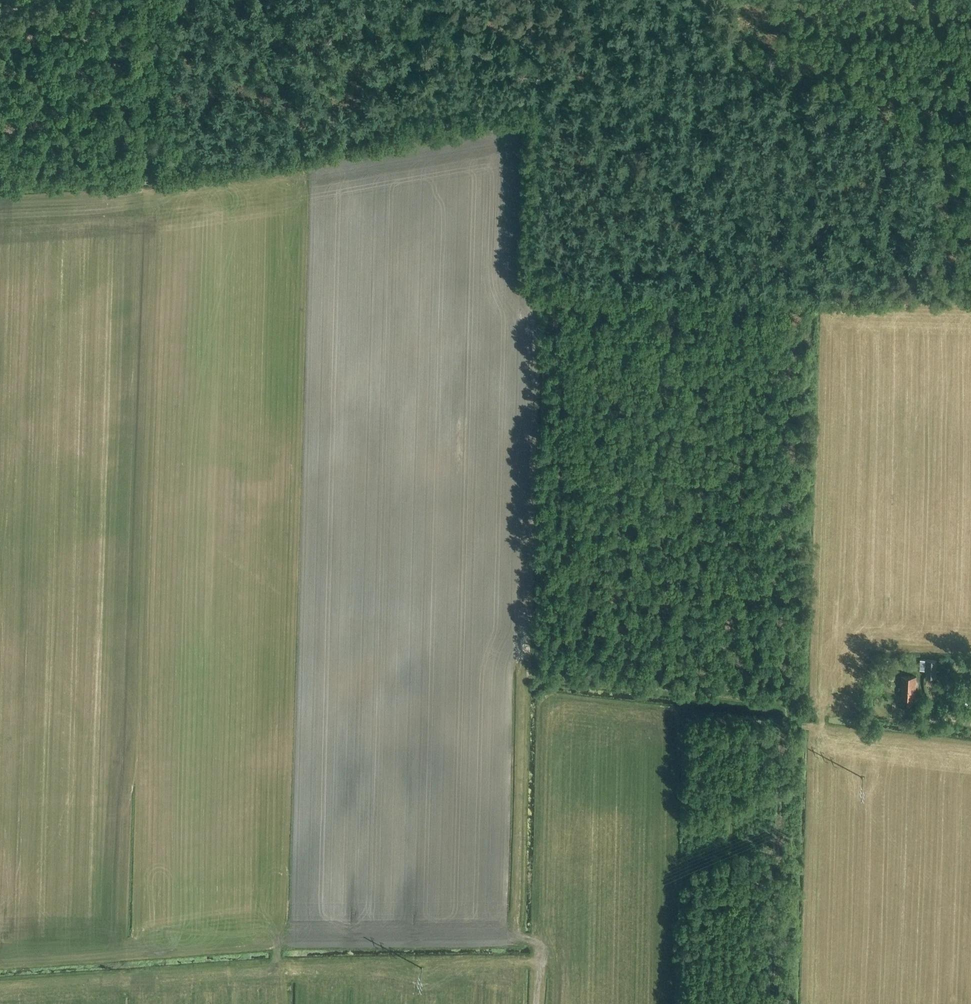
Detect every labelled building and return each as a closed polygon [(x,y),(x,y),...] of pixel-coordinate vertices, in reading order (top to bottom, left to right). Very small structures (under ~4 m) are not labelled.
[(927,658),(926,670),(926,676),(937,677),(938,659),(927,658)] [(916,698),(917,676),(902,675),(901,684),(903,684),(902,697),(916,698)]
